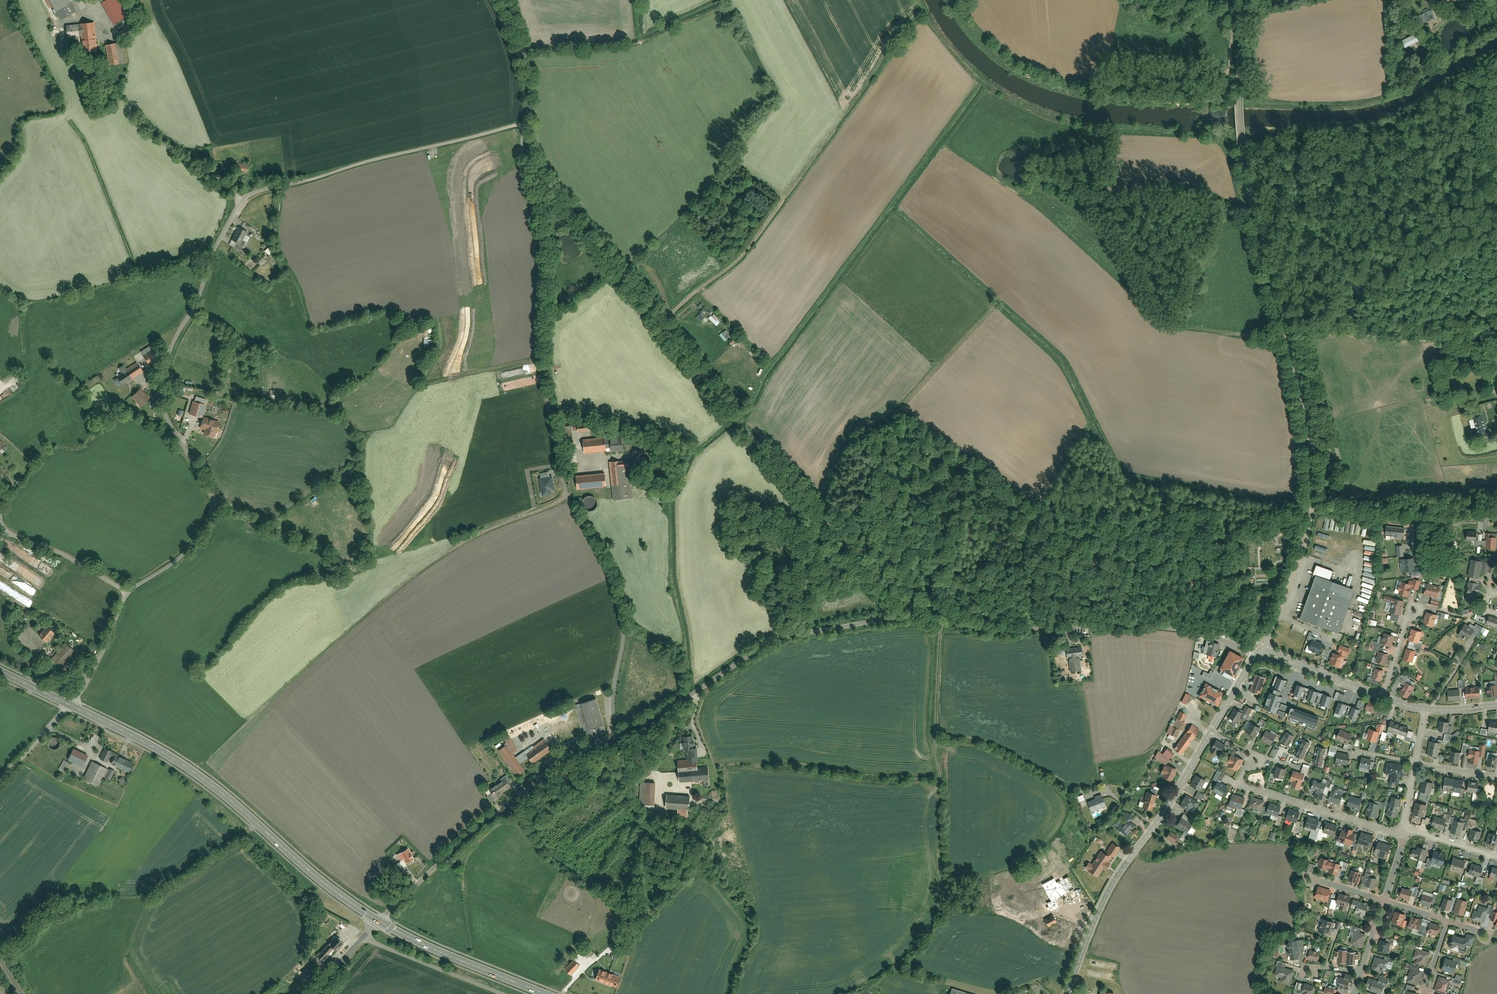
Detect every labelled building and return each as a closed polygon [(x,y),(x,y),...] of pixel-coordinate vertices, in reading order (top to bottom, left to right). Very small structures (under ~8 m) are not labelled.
[(83,0),(51,0),(63,20),(87,6),(83,0)] [(105,2),(116,23),(129,16),(120,0),(109,0),(105,2)] [(1424,15),(1420,16),(1423,23),(1426,21),(1427,22),(1435,19),(1432,11),(1423,14),(1424,15)] [(98,50),(96,22),(82,23),(83,36),(85,51),(98,50)] [(69,37),(83,36),(82,23),(68,24),(69,37)] [(129,27),(120,31),(124,37),(132,33),(129,27)] [(1415,42),(1416,44),(1421,42),(1416,32),(1411,34),(1413,37),(1403,41),(1405,46),(1415,42)] [(119,42),(108,44),(111,65),(123,63),(119,42)] [(249,164),(238,163),(238,171),(249,172),(249,164)] [(241,226),(234,239),(243,244),(245,240),(250,231),(241,226)] [(276,249),(272,245),(266,251),(270,255),(276,249)] [(701,322),(705,318),(700,313),(696,317),(701,322)] [(718,325),(722,320),(714,313),(710,318),(718,325)] [(154,344),(143,352),(151,364),(162,356),(154,344)] [(139,362),(129,368),(134,378),(144,371),(139,362)] [(134,378),(129,368),(128,369),(126,365),(121,368),(124,373),(119,376),(120,377),(123,383),(124,384),(134,378)] [(151,398),(142,388),(133,396),(143,406),(151,398)] [(196,401),(195,400),(191,413),(204,416),(208,404),(206,403),(196,401)] [(1484,414),(1473,417),(1479,435),(1489,432),(1484,414)] [(223,422),(205,416),(202,426),(207,428),(206,434),(217,438),(220,429),(221,429),(223,422)] [(591,423),(578,425),(579,432),(592,430),(591,423)] [(607,437),(585,439),(586,452),(609,450),(608,448),(607,439),(607,437)] [(614,451),(626,450),(625,437),(612,438),(613,447),(614,451)] [(633,461),(613,462),(615,498),(634,497),(631,466),(633,466),(633,461)] [(607,473),(578,476),(580,488),(608,486),(607,473)] [(543,477),(541,477),(544,495),(553,493),(553,489),(556,489),(554,475),(552,475),(543,477)] [(587,497),(586,507),(594,508),(595,497),(587,497)] [(1342,531),(1366,535),(1366,537),(1370,538),(1373,525),(1343,520),(1342,531)] [(1405,539),(1407,528),(1388,526),(1387,537),(1405,539)] [(1320,528),(1319,532),(1330,536),(1331,532),(1320,528)] [(1478,540),(1479,540),(1479,532),(1467,532),(1467,540),(1478,540)] [(1318,533),(1317,537),(1328,542),(1329,538),(1318,533)] [(1488,547),(1488,550),(1496,551),(1496,538),(1488,537),(1488,541),(1488,547)] [(1315,551),(1314,555),(1326,559),(1327,555),(1315,551)] [(1402,560),(1402,572),(1417,571),(1416,559),(1402,560)] [(1471,577),(1479,579),(1481,571),(1482,562),(1472,560),(1469,577),(1471,577)] [(1490,563),(1482,562),(1481,571),(1489,572),(1490,563)] [(1317,566),(1314,574),(1317,575),(1301,618),(1340,634),(1357,591),(1330,580),(1333,572),(1317,566)] [(1398,594),(1409,597),(1412,588),(1419,591),(1422,581),(1414,579),(1413,581),(1410,580),(1409,584),(1402,582),(1398,594)] [(1370,598),(1373,590),(1374,590),(1375,586),(1363,582),(1359,594),(1370,598)] [(1469,582),(1466,600),(1480,602),(1483,584),(1479,583),(1470,582),(1469,582)] [(1424,594),(1438,599),(1442,587),(1428,583),(1424,594)] [(1400,615),(1402,616),(1406,601),(1386,596),(1384,602),(1392,604),(1390,612),(1393,613),(1400,615)] [(1442,601),(1433,599),(1432,605),(1440,608),(1442,601)] [(1423,625),(1434,628),(1437,615),(1426,612),(1423,625)] [(1398,622),(1400,615),(1393,613),(1391,620),(1398,622)] [(1477,621),(1487,624),(1489,619),(1479,616),(1477,621)] [(1490,616),(1489,619),(1487,624),(1496,628),(1496,618),(1490,616)] [(30,624),(18,637),(37,655),(49,642),(41,635),(30,624)] [(1459,636),(1469,641),(1473,634),(1476,630),(1469,626),(1465,624),(1459,636)] [(1471,624),(1469,626),(1476,630),(1473,634),(1479,637),(1484,628),(1477,624),(1476,626),(1471,624)] [(49,626),(41,635),(49,642),(57,633),(49,626)] [(1411,641),(1420,644),(1420,641),(1423,632),(1412,629),(1409,640),(1411,641)] [(1383,644),(1393,647),(1396,636),(1385,633),(1382,644),(1383,644)] [(1309,649),(1320,653),(1323,643),(1316,641),(1312,639),(1309,649)] [(1062,641),(1055,643),(1056,651),(1058,653),(1062,653),(1065,655),(1067,655),(1067,658),(1069,658),(1071,672),(1081,670),(1079,657),(1083,656),(1081,647),(1066,649),(1066,651),(1064,652),(1062,651),(1062,641)] [(65,642),(48,662),(58,672),(76,652),(65,642)] [(1216,657),(1219,644),(1209,642),(1206,655),(1216,657)] [(1341,645),(1338,653),(1346,656),(1349,657),(1352,649),(1341,645)] [(1404,661),(1413,663),(1417,651),(1409,649),(1407,649),(1404,661)] [(1219,674),(1227,678),(1229,674),(1234,676),(1243,658),(1230,651),(1220,669),(1222,669),(1219,674)] [(1338,653),(1334,652),(1330,664),(1342,668),(1346,656),(1338,653)] [(1383,653),(1380,652),(1376,663),(1386,666),(1390,655),(1383,653)] [(1382,681),(1385,671),(1380,670),(1376,668),(1373,678),(1380,681),(1382,681)] [(1211,680),(1215,671),(1211,670),(1210,673),(1205,671),(1202,676),(1211,680)] [(1269,678),(1256,674),(1253,683),(1250,691),(1263,695),(1269,678)] [(1279,712),(1284,697),(1281,696),(1287,680),(1276,676),(1265,707),(1279,712)] [(1401,694),(1409,699),(1416,687),(1407,682),(1401,694)] [(1217,706),(1224,693),(1206,684),(1199,696),(1217,706)] [(1294,694),(1301,697),(1304,687),(1297,684),(1294,694)] [(1487,687),(1488,698),(1496,696),(1496,686),(1487,687)] [(1467,698),(1481,698),(1480,688),(1468,688),(1467,688),(1467,698)] [(1310,689),(1307,699),(1314,702),(1318,691),(1310,689)] [(1462,701),(1461,690),(1448,690),(1449,702),(1462,701)] [(1334,699),(1344,702),(1347,694),(1337,691),(1334,699)] [(1187,704),(1191,694),(1187,692),(1182,702),(1187,704)] [(1332,697),(1324,694),(1321,704),(1329,707),(1332,697)] [(596,699),(577,705),(587,738),(606,732),(596,699)] [(1360,699),(1357,707),(1364,709),(1367,702),(1360,699)] [(1370,700),(1366,709),(1377,713),(1380,704),(1370,700)] [(1346,705),(1339,702),(1335,712),(1343,715),(1346,705)] [(1244,713),(1242,717),(1247,720),(1253,709),(1247,705),(1243,712),(1244,713)] [(1361,709),(1353,707),(1349,717),(1357,720),(1361,709)] [(1243,712),(1235,708),(1230,718),(1234,721),(1238,723),(1239,722),(1242,717),(1244,713),(1243,712)] [(1318,729),(1321,719),(1294,709),(1290,719),(1318,729)] [(1183,724),(1187,715),(1180,712),(1173,728),(1170,727),(1167,735),(1177,739),(1179,732),(1183,733),(1186,725),(1183,724)] [(1410,727),(1392,721),(1389,730),(1407,737),(1410,727)] [(1439,731),(1449,733),(1450,726),(1450,722),(1440,721),(1439,731)] [(1380,722),(1377,730),(1381,732),(1383,733),(1386,725),(1380,722)] [(1247,731),(1257,737),(1262,728),(1252,723),(1247,731)] [(1199,731),(1191,726),(1174,751),(1182,756),(1199,731)] [(1366,738),(1377,742),(1381,732),(1377,730),(1370,728),(1366,738)] [(1272,744),(1277,735),(1266,729),(1261,739),(1272,745),(1272,744)] [(1354,734),(1341,729),(1337,739),(1349,745),(1354,734)] [(1281,742),(1289,746),(1295,736),(1286,731),(1281,742)] [(520,748),(511,735),(506,738),(509,742),(515,751),(520,748)] [(681,771),(701,769),(699,747),(696,748),(696,745),(697,745),(697,740),(695,740),(695,736),(684,736),(685,750),(688,750),(689,759),(680,760),(681,771)] [(533,763),(554,749),(547,738),(536,746),(535,745),(526,751),(530,757),(533,763)] [(1222,753),(1226,745),(1216,739),(1210,750),(1216,754),(1218,751),(1222,753)] [(1296,754),(1305,759),(1313,744),(1304,739),(1296,754)] [(1427,754),(1439,756),(1440,754),(1442,743),(1430,741),(1427,754)] [(514,752),(509,745),(502,749),(519,775),(526,771),(521,763),(517,757),(514,752)] [(1330,755),(1338,757),(1339,752),(1340,746),(1332,745),(1330,755)] [(1465,745),(1464,753),(1471,754),(1472,749),(1472,746),(1465,745)] [(1233,754),(1235,755),(1238,750),(1232,746),(1229,752),(1233,754)] [(1315,764),(1324,766),(1328,749),(1319,747),(1315,764)] [(90,756),(75,748),(70,759),(85,766),(90,756)] [(107,748),(102,757),(109,761),(111,756),(113,751),(107,748)] [(1481,751),(1472,749),(1471,754),(1470,758),(1472,758),(1472,763),(1479,764),(1480,756),(1481,751)] [(1173,754),(1167,750),(1163,755),(1159,752),(1155,758),(1166,767),(1170,761),(1169,760),(1173,754)] [(530,757),(526,751),(517,757),(521,763),(527,759),(530,757)] [(1462,753),(1452,751),(1450,761),(1460,763),(1462,753)] [(1349,765),(1351,755),(1339,752),(1338,757),(1336,766),(1342,767),(1342,764),(1349,765)] [(1227,765),(1239,771),(1245,761),(1235,755),(1233,754),(1227,765)] [(135,764),(118,755),(117,758),(114,764),(131,772),(135,764)] [(1490,756),(1488,765),(1496,767),(1496,757),(1490,756)] [(1373,759),(1362,757),(1361,763),(1360,767),(1370,769),(1373,759)] [(73,764),(65,760),(60,769),(68,773),(73,764)] [(108,768),(94,761),(85,778),(100,785),(104,776),(108,768)] [(1406,765),(1389,761),(1386,773),(1391,774),(1390,783),(1399,785),(1401,776),(1404,777),(1406,765)] [(1285,780),(1288,769),(1277,766),(1274,777),(1285,780)] [(1171,784),(1176,771),(1168,767),(1167,769),(1164,767),(1161,775),(1164,776),(1162,780),(1171,784)] [(110,769),(106,777),(112,779),(116,770),(111,768),(110,769)] [(701,769),(681,771),(682,781),(712,779),(711,769),(701,769)] [(1218,781),(1221,783),(1225,774),(1219,770),(1214,779),(1218,781)] [(1301,790),(1306,773),(1294,770),(1291,781),(1294,782),(1292,787),(1301,790)] [(1191,785),(1201,790),(1207,781),(1196,775),(1191,785)] [(1455,778),(1446,777),(1444,790),(1453,791),(1455,778)] [(506,778),(497,784),(502,792),(511,786),(509,783),(506,778)] [(1455,778),(1453,791),(1463,793),(1463,788),(1464,780),(1455,778)] [(1322,799),(1327,783),(1314,780),(1312,789),(1316,790),(1314,797),(1322,799)] [(1421,791),(1431,794),(1434,783),(1424,780),(1421,791)] [(1213,791),(1223,796),(1228,786),(1221,783),(1218,781),(1213,791)] [(1470,781),(1468,791),(1479,793),(1480,782),(1470,781)] [(659,782),(649,782),(648,804),(658,805),(659,782)] [(502,792),(497,784),(489,790),(489,789),(485,792),(488,795),(487,796),(491,802),(498,796),(498,795),(502,792)] [(1329,801),(1341,805),(1344,794),(1339,793),(1340,787),(1333,785),(1329,801)] [(1196,797),(1202,800),(1205,794),(1199,791),(1196,797)] [(1152,812),(1156,795),(1147,793),(1143,809),(1152,812)] [(693,796),(669,794),(668,808),(681,809),(690,810),(692,810),(693,796)] [(1240,808),(1244,809),(1247,797),(1232,794),(1230,805),(1240,808)] [(1106,807),(1101,795),(1094,798),(1095,800),(1088,803),(1091,813),(1106,807)] [(1195,813),(1201,802),(1187,795),(1181,806),(1195,813)] [(1348,806),(1361,810),(1364,799),(1351,795),(1348,806)] [(1266,800),(1253,796),(1250,806),(1263,810),(1266,800)] [(1393,797),(1388,814),(1398,817),(1403,799),(1393,797)] [(1366,815),(1377,818),(1381,804),(1370,801),(1366,815)] [(1284,806),(1271,802),(1268,813),(1280,817),(1281,816),(1284,806)] [(1413,814),(1425,817),(1428,805),(1416,802),(1413,814)] [(1244,809),(1240,808),(1238,814),(1245,816),(1246,809),(1244,809)] [(1301,812),(1290,808),(1287,818),(1297,822),(1298,822),(1298,820),(1301,812)] [(1134,819),(1127,812),(1123,817),(1126,820),(1118,829),(1126,837),(1136,827),(1131,822),(1134,819)] [(1177,827),(1188,832),(1195,819),(1184,813),(1177,827)] [(1432,826),(1444,830),(1448,819),(1435,815),(1432,826)] [(1320,819),(1310,816),(1307,826),(1315,829),(1317,829),(1318,827),(1320,819)] [(1473,829),(1476,830),(1479,821),(1471,818),(1470,820),(1468,827),(1473,829)] [(1464,826),(1465,822),(1455,819),(1451,832),(1461,835),(1464,826)] [(1298,822),(1297,822),(1294,832),(1298,833),(1302,821),(1298,820),(1298,822)] [(1325,830),(1325,832),(1335,836),(1338,825),(1328,822),(1325,830)] [(1317,829),(1315,829),(1311,840),(1316,841),(1320,828),(1318,827),(1317,829)] [(1343,829),(1339,841),(1352,846),(1356,833),(1354,832),(1355,830),(1346,827),(1345,829),(1343,829)] [(1320,828),(1316,841),(1319,842),(1319,839),(1322,840),(1325,832),(1325,830),(1320,828)] [(1469,838),(1479,842),(1483,832),(1476,830),(1473,829),(1469,838)] [(1175,843),(1179,837),(1171,831),(1167,838),(1175,843)] [(1362,832),(1359,843),(1371,847),(1375,836),(1362,832)] [(1490,832),(1486,843),(1496,847),(1496,835),(1490,832)] [(1391,845),(1379,841),(1376,851),(1379,852),(1378,856),(1387,859),(1391,845)] [(1120,848),(1112,843),(1106,853),(1101,850),(1092,864),(1090,862),(1085,869),(1088,871),(1098,878),(1103,869),(1106,871),(1110,864),(1108,862),(1112,856),(1114,857),(1120,848)] [(1415,857),(1425,860),(1428,849),(1418,847),(1415,857)] [(409,848),(402,853),(408,863),(415,859),(409,848)] [(1433,860),(1433,862),(1445,865),(1448,855),(1436,851),(1433,860)] [(1328,862),(1329,860),(1321,857),(1318,868),(1326,870),(1327,867),(1328,862)] [(1467,861),(1455,857),(1452,867),(1456,868),(1455,871),(1463,873),(1467,861)] [(1330,871),(1338,874),(1342,864),(1333,861),(1332,863),(1331,868),(1330,871)] [(1484,866),(1472,863),(1469,873),(1479,876),(1481,877),(1484,866)] [(1349,880),(1356,883),(1359,875),(1360,872),(1352,870),(1349,880)] [(1025,876),(1030,888),(1036,885),(1031,874),(1025,876)] [(1375,889),(1378,879),(1369,876),(1366,886),(1375,889)] [(1481,877),(1479,876),(1477,882),(1484,884),(1486,878),(1481,877)] [(1053,879),(1042,884),(1050,900),(1047,901),(1051,911),(1060,907),(1056,899),(1076,891),(1070,878),(1056,885),(1053,879)] [(1329,898),(1332,890),(1319,886),(1315,898),(1328,902),(1329,898)] [(1400,897),(1410,900),(1413,890),(1402,887),(1400,897)] [(1337,901),(1337,903),(1341,905),(1340,909),(1347,911),(1352,897),(1340,893),(1337,901)] [(1420,903),(1431,906),(1434,897),(1423,894),(1422,897),(1420,903)] [(1337,901),(1329,898),(1328,902),(1327,906),(1335,909),(1337,903),(1337,901)] [(1442,908),(1450,911),(1453,900),(1445,898),(1442,908)] [(1455,912),(1465,915),(1469,901),(1462,899),(1459,898),(1455,912)] [(1357,909),(1356,912),(1366,915),(1370,904),(1359,901),(1357,909)] [(1488,913),(1489,908),(1480,906),(1479,911),(1475,910),(1473,919),(1485,923),(1488,913)] [(1405,920),(1407,914),(1396,911),(1392,922),(1403,925),(1405,920)] [(1055,914),(1046,919),(1049,926),(1059,922),(1055,914)] [(1413,916),(1409,927),(1420,931),(1422,925),(1424,919),(1413,916)] [(1332,935),(1336,922),(1322,918),(1318,931),(1332,935)] [(1430,927),(1428,932),(1438,935),(1442,925),(1431,922),(1430,927)] [(1430,927),(1422,925),(1420,931),(1419,933),(1427,936),(1428,932),(1430,927)] [(1363,948),(1367,934),(1361,932),(1355,930),(1351,944),(1363,948)] [(1450,943),(1465,948),(1466,944),(1468,939),(1466,938),(1453,934),(1450,943)] [(1468,939),(1466,944),(1473,946),(1476,936),(1468,934),(1466,938),(1468,939)] [(339,935),(331,944),(332,946),(336,949),(338,951),(339,950),(340,951),(345,945),(344,944),(346,942),(339,935)] [(1388,936),(1387,942),(1392,943),(1395,944),(1397,939),(1388,936)] [(1300,955),(1301,955),(1300,948),(1305,947),(1304,939),(1288,941),(1290,956),(1291,956),(1291,959),(1300,958),(1300,955)] [(1378,950),(1388,954),(1392,943),(1387,942),(1381,940),(1378,950)] [(587,945),(581,951),(588,958),(594,952),(587,945)] [(332,946),(323,956),(327,959),(336,949),(332,946)] [(1308,959),(1318,961),(1322,951),(1312,948),(1308,959)] [(1432,952),(1418,948),(1415,957),(1418,958),(1417,962),(1427,966),(1432,952)] [(1338,962),(1346,962),(1347,952),(1348,950),(1339,949),(1339,951),(1336,951),(1336,956),(1338,956),(1338,962)] [(1346,962),(1346,964),(1356,965),(1356,959),(1360,959),(1360,955),(1357,954),(1357,953),(1347,952),(1346,962)] [(1390,961),(1376,956),(1371,970),(1382,974),(1384,967),(1388,968),(1390,961)] [(565,967),(571,972),(580,964),(575,958),(565,967)] [(1443,969),(1456,974),(1459,963),(1459,962),(1454,960),(1446,958),(1443,969)] [(1290,985),(1295,971),(1286,968),(1279,966),(1276,975),(1282,977),(1280,982),(1290,985)] [(307,967),(302,972),(300,970),(295,975),(301,981),(311,972),(307,967)] [(600,967),(596,978),(617,985),(620,974),(600,967)] [(1418,985),(1423,971),(1412,967),(1407,982),(1418,985)] [(1338,986),(1348,989),(1352,979),(1341,975),(1338,986)] [(1380,976),(1378,980),(1386,983),(1385,987),(1387,987),(1390,979),(1380,976)] [(1447,993),(1448,993),(1452,981),(1452,980),(1440,976),(1436,990),(1447,993)] [(1381,993),(1383,993),(1385,987),(1386,983),(1378,980),(1374,979),(1371,988),(1370,990),(1381,993)] [(1296,989),(1302,991),(1305,983),(1298,981),(1296,989)] [(1305,982),(1305,983),(1302,991),(1302,992),(1304,992),(1304,993),(1313,993),(1315,986),(1305,982)]
